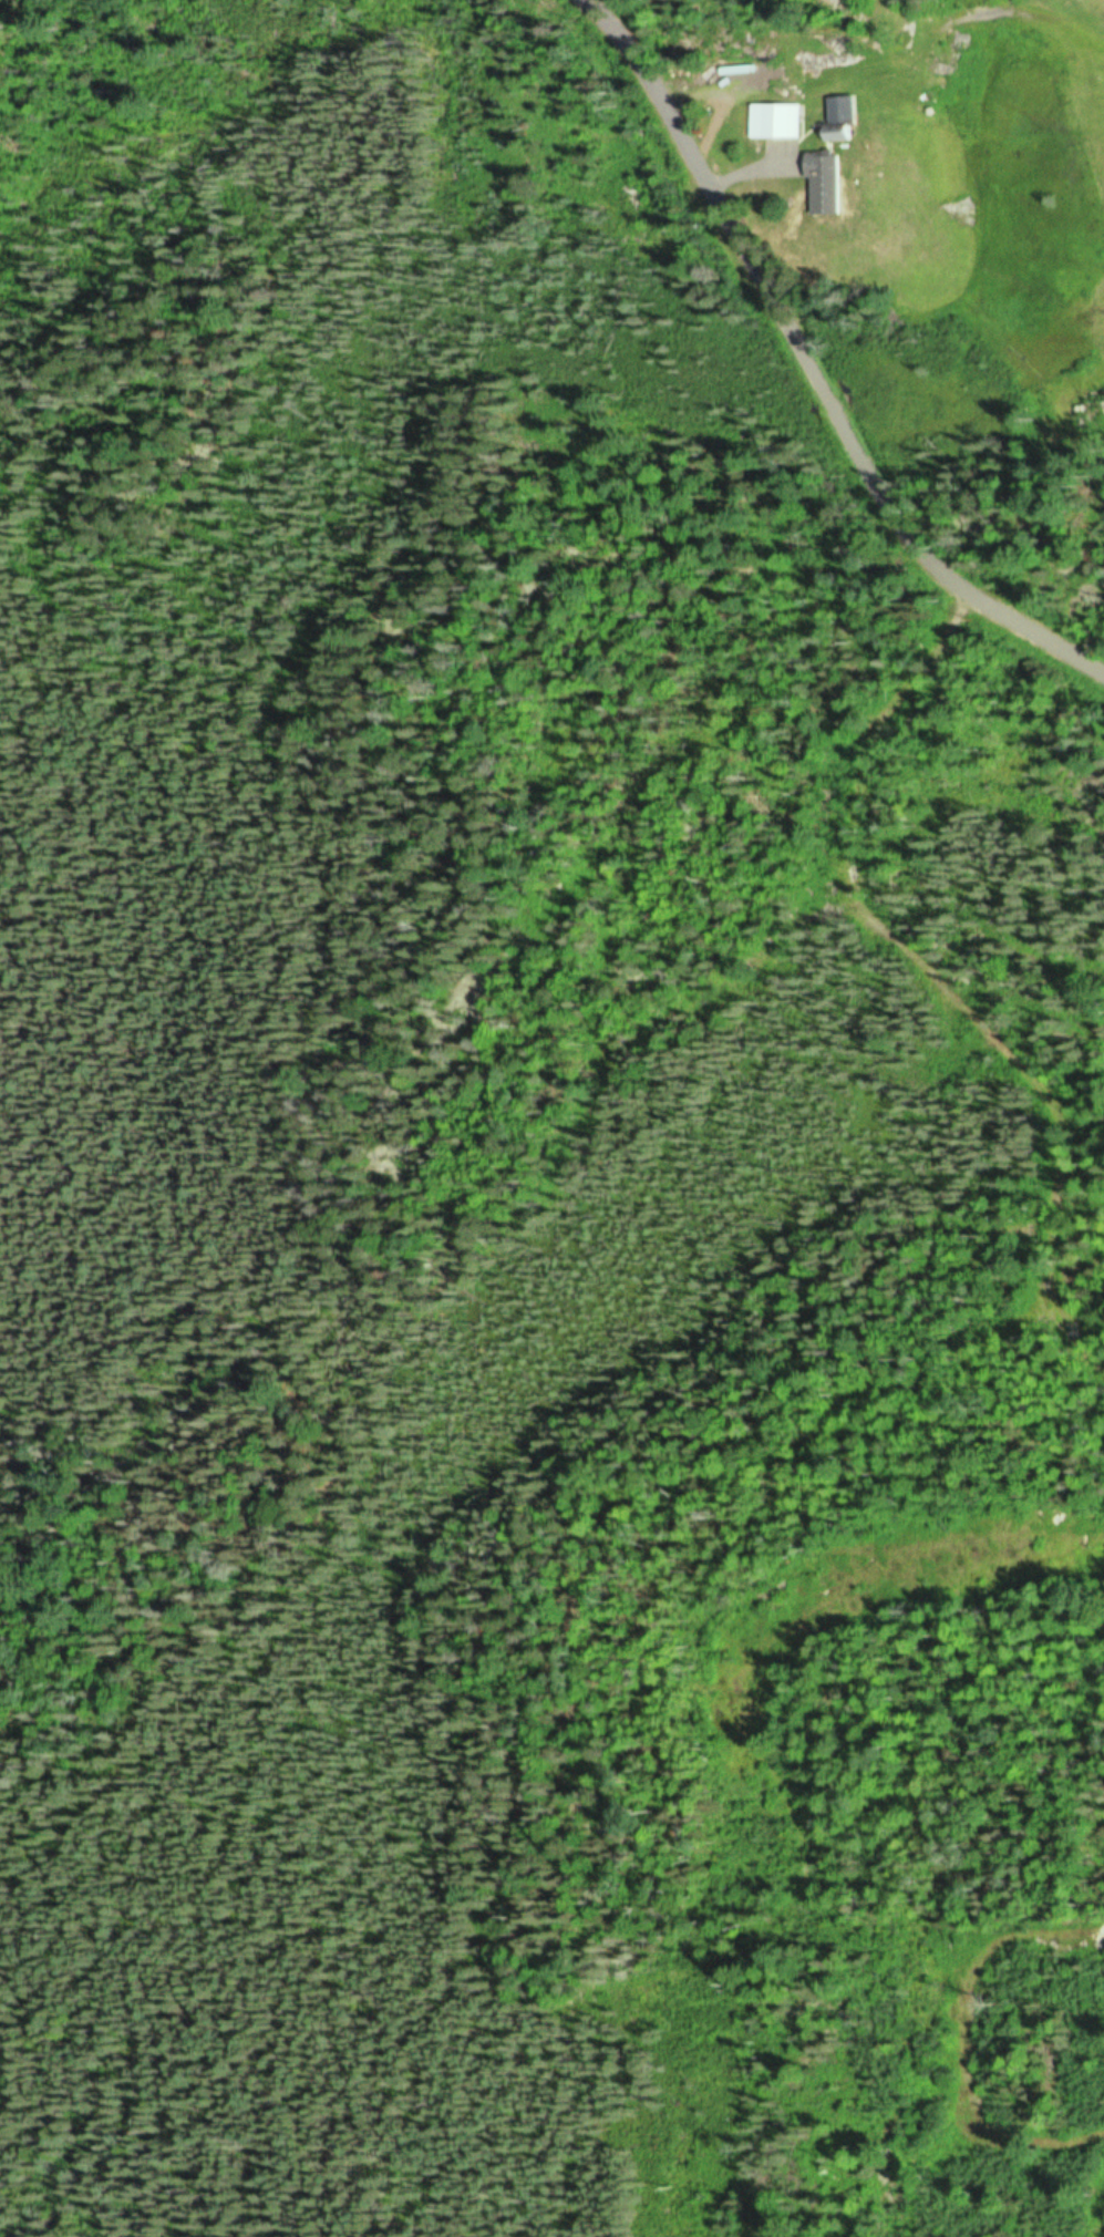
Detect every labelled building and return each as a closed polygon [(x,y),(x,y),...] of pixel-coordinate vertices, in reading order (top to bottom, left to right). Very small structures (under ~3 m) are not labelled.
[(838,126),(838,135),(845,135),(845,120),(851,120),(851,95),(826,95),(826,126),(838,126)] [(798,136),(798,101),(749,101),(749,136),(798,136)] [(806,150),(809,211),(839,210),(836,149),(806,150)]
